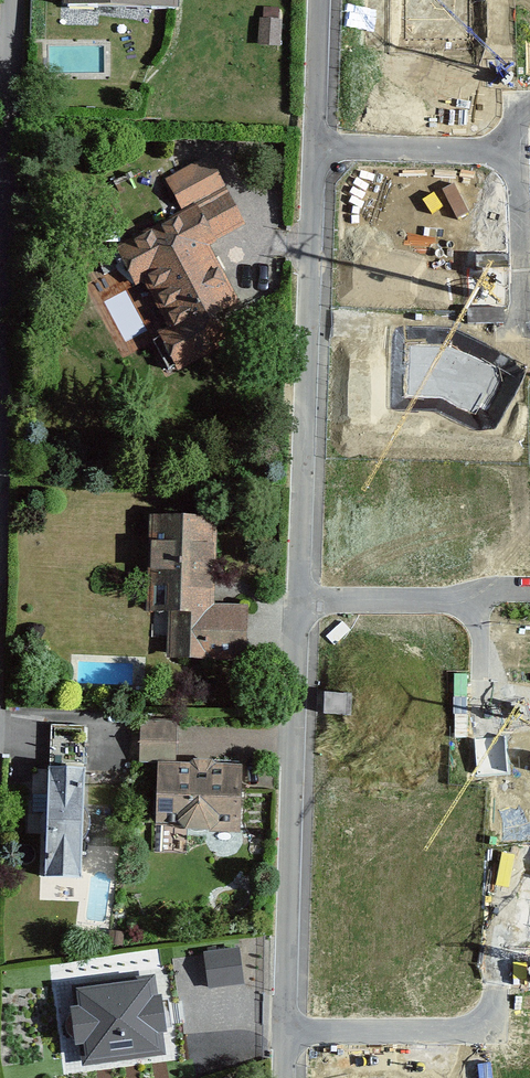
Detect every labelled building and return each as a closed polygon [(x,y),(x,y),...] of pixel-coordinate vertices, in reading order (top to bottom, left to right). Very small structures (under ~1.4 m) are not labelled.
[(64,9),(180,14),(181,0),(65,0),(64,9)] [(363,39),(478,39),(478,0),(363,0),(363,39)] [(258,45),(280,46),(282,18),(279,18),(279,7),(264,7),(263,17),(260,17),(258,45)] [(169,182),(183,211),(190,207),(213,251),(220,247),(219,245),(247,229),(211,160),(169,182)] [(487,175),(386,174),(385,244),(486,244),(487,175)] [(213,251),(190,207),(183,211),(111,249),(132,289),(147,281),(175,334),(161,342),(180,378),(235,349),(220,321),(244,308),(213,251)] [(459,343),(407,343),(407,401),(443,401),(476,423),(508,376),(459,343)] [(218,516),(147,515),(144,614),(166,615),(165,662),(247,664),(248,606),(216,605),(218,516)] [(85,757),(86,725),(52,723),(51,756),(85,757)] [(142,765),(161,766),(177,767),(179,724),(143,724),(142,765)] [(177,767),(161,766),(158,834),(242,838),(245,769),(219,767),(215,763),(196,763),(192,768),(177,767)] [(87,772),(43,770),(37,900),(81,902),(82,874),(87,772)] [(240,946),(203,951),(208,988),(245,983),(240,946)] [(152,979),(72,989),(75,1011),(70,1011),(75,1048),(80,1047),(82,1067),(166,1056),(163,1036),(168,1035),(163,994),(154,995),(152,979)]
